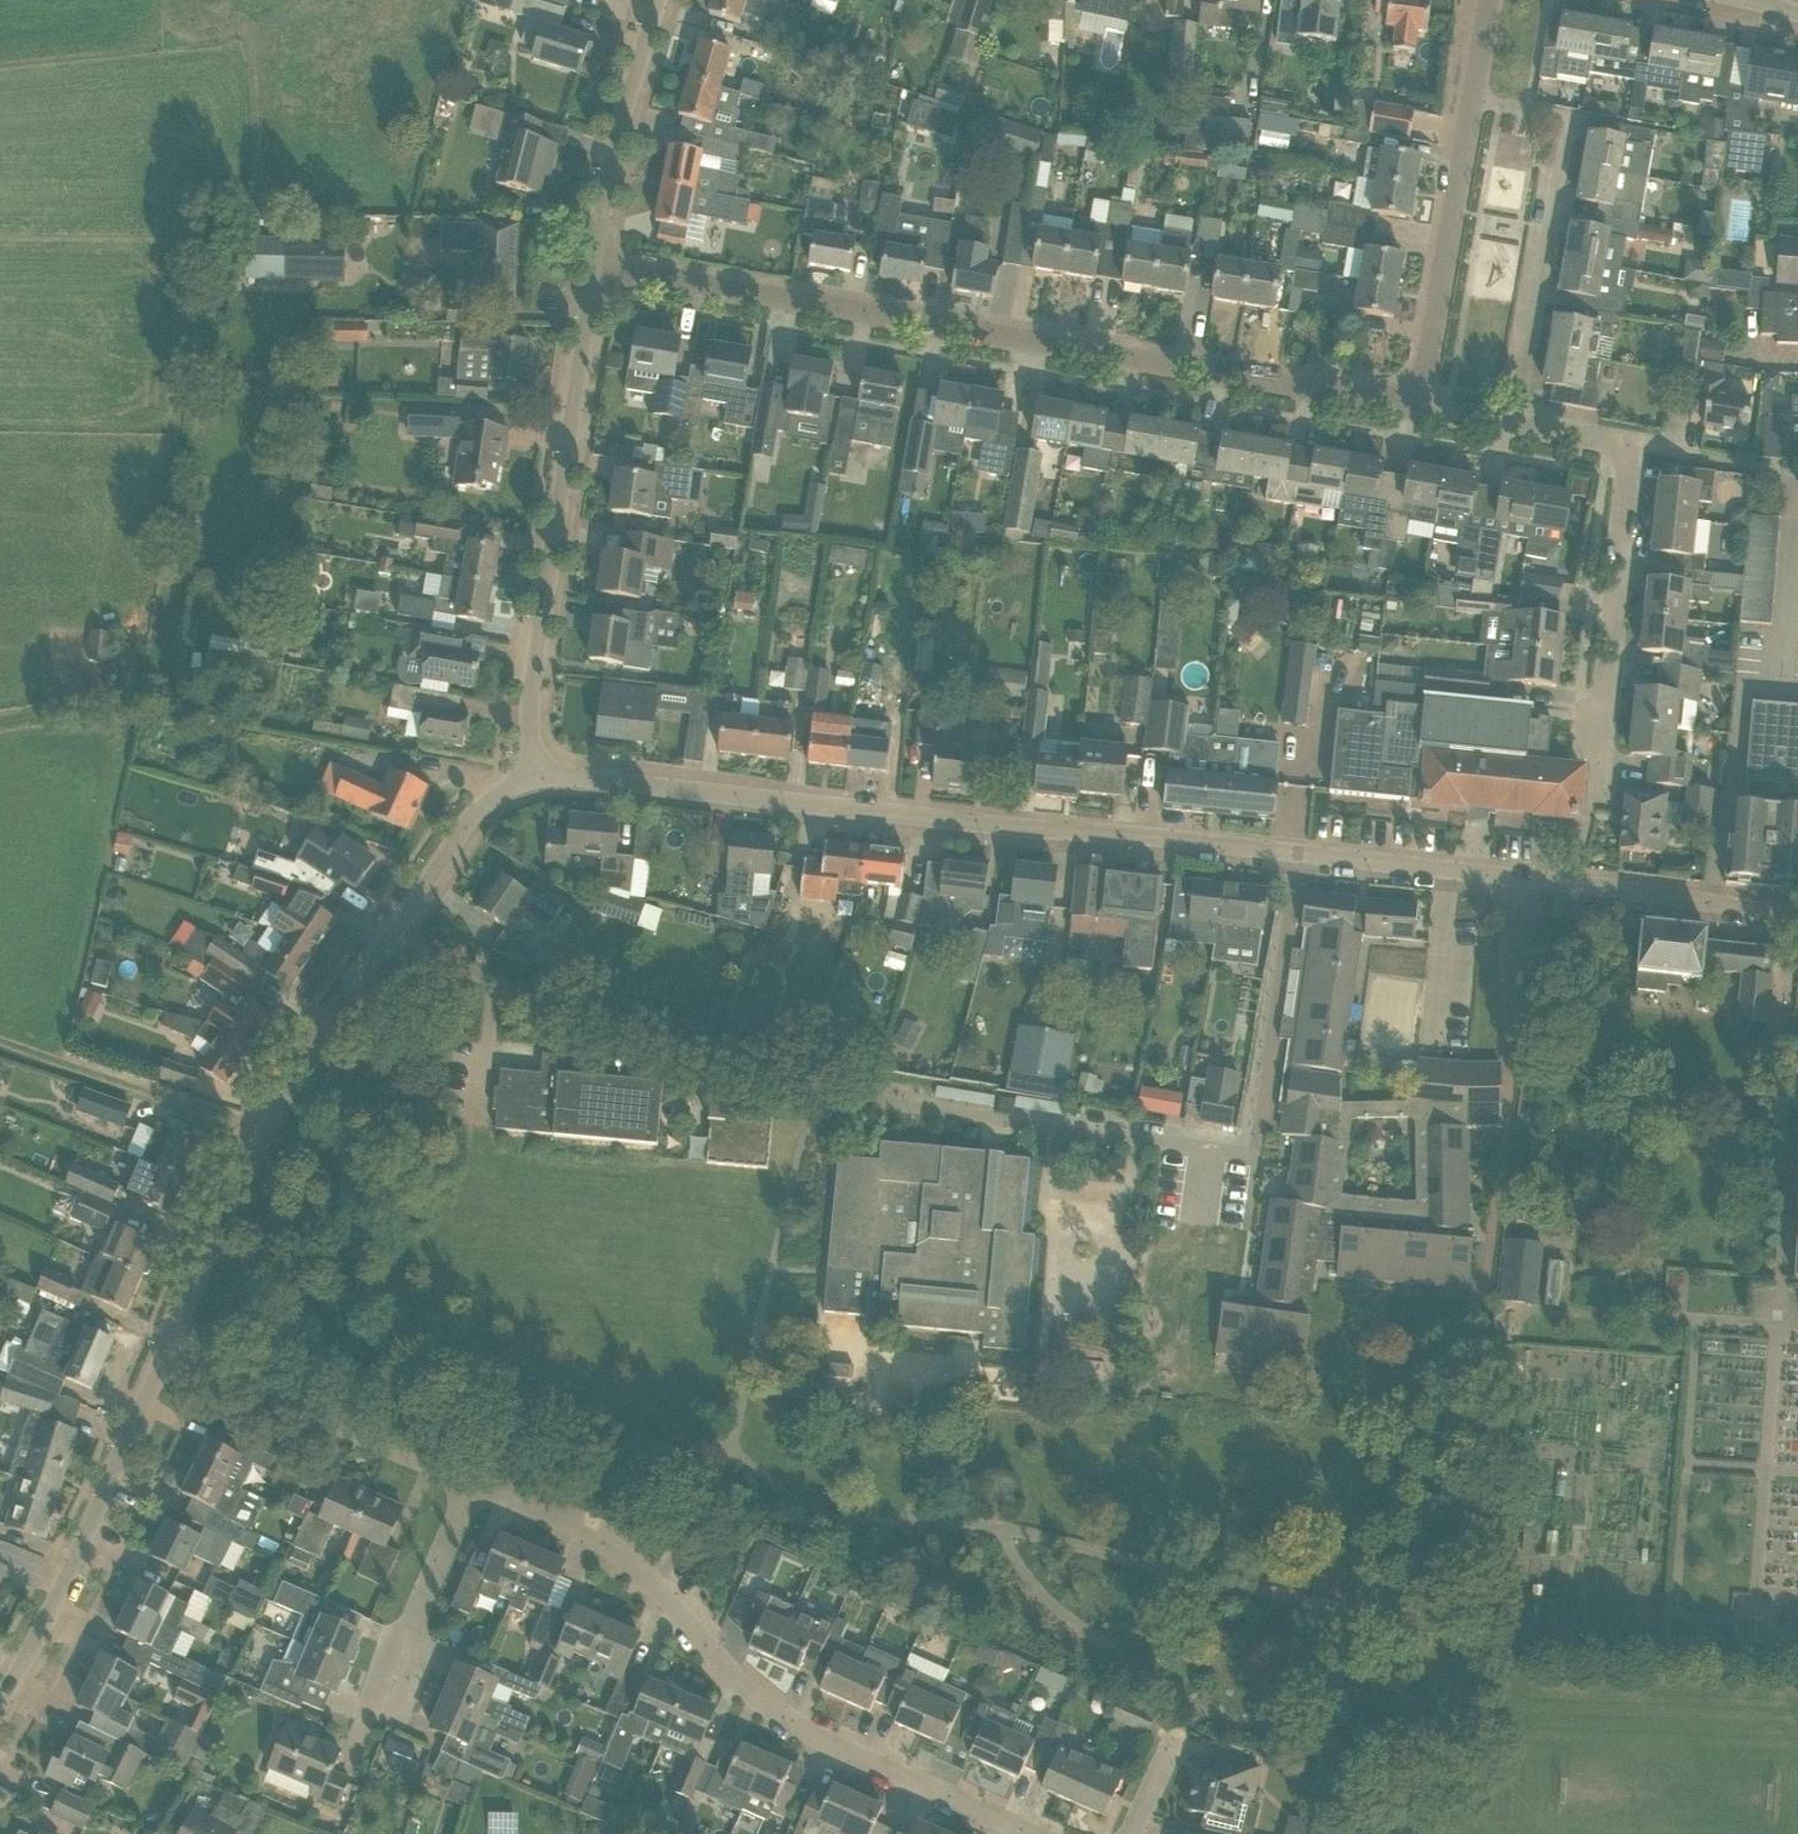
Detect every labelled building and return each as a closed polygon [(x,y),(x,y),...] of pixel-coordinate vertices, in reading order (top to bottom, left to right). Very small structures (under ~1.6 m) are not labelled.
[(497,7),(510,11),(513,0),(499,0),(497,7)] [(565,10),(534,0),(513,0),(510,11),(529,17),(522,42),(537,47),(533,59),(579,73),(584,56),(588,57),(592,45),(588,44),(589,41),(566,34),(559,32),(565,10)] [(733,21),(739,23),(742,13),(762,19),(765,12),(782,18),(787,4),(776,0),(713,0),(709,13),(733,21)] [(948,57),(971,65),(993,0),(966,0),(948,57)] [(1063,0),(1039,0),(1039,44),(1063,44),(1063,0)] [(1067,2),(1065,2),(1064,42),(1073,42),(1074,15),(1076,15),(1076,11),(1125,21),(1128,21),(1130,22),(1132,0),(1067,0),(1067,2)] [(1165,17),(1181,19),(1184,0),(1167,0),(1165,17)] [(1260,1),(1260,0),(1203,0),(1200,25),(1201,25),(1202,22),(1254,29),(1253,33),(1256,33),(1260,1)] [(1298,38),(1337,42),(1342,0),(1303,0),(1298,38)] [(1416,51),(1418,30),(1428,31),(1431,0),(1379,0),(1377,13),(1389,14),(1388,26),(1398,27),(1395,48),(1416,51)] [(1588,73),(1597,22),(1564,16),(1563,21),(1549,19),(1539,78),(1557,81),(1557,77),(1586,82),(1588,74),(1588,73)] [(1195,24),(1176,22),(1173,52),(1192,54),(1195,24)] [(1636,64),(1641,33),(1629,31),(1629,28),(1597,22),(1588,73),(1634,81),(1637,64),(1636,64)] [(1680,83),(1688,38),(1655,32),(1654,36),(1641,33),(1636,64),(1637,64),(1634,81),(1634,83),(1646,85),(1645,89),(1678,94),(1680,83)] [(1713,89),(1728,92),(1729,84),(1735,48),(1721,46),(1721,44),(1688,38),(1680,83),(1678,94),(1677,100),(1698,104),(1699,99),(1711,101),(1713,89)] [(700,42),(689,79),(721,88),(725,72),(739,77),(742,67),(728,63),(731,51),(700,42)] [(749,58),(772,66),(771,69),(779,71),(782,65),(780,64),(783,53),(753,44),(749,58)] [(1726,130),(1753,133),(1759,98),(1761,98),(1762,92),(1797,99),(1797,56),(1753,48),(1746,88),(1729,84),(1728,92),(1726,99),(1728,99),(1725,117),(1728,117),(1727,122),(1726,130)] [(879,79),(885,60),(862,53),(856,72),(879,79)] [(741,94),(739,94),(721,88),(689,79),(679,116),(710,125),(706,139),(742,148),(746,134),(734,130),(739,111),(736,111),(741,94)] [(744,79),(739,94),(741,94),(768,102),(773,87),(744,79)] [(962,106),(966,93),(940,85),(936,99),(962,106)] [(1338,113),(1355,115),(1358,96),(1341,94),(1338,113)] [(1230,100),(1191,96),(1183,153),(1247,160),(1251,121),(1228,119),(1230,100)] [(1295,105),(1264,100),(1262,113),(1292,119),(1295,105)] [(931,131),(938,108),(915,101),(908,125),(931,131)] [(1414,111),(1357,101),(1356,131),(1370,134),(1371,133),(1409,139),(1414,111)] [(1607,101),(1605,115),(1619,117),(1621,103),(1607,101)] [(1627,121),(1639,123),(1641,111),(1629,109),(1627,121)] [(544,125),(520,119),(508,116),(502,142),(508,143),(498,185),(539,195),(544,175),(550,177),(557,145),(540,141),(544,125)] [(1719,139),(1722,122),(1706,120),(1703,136),(1719,139)] [(1619,174),(1639,177),(1644,146),(1653,147),(1655,132),(1612,125),(1609,138),(1589,135),(1583,167),(1617,173),(1619,174)] [(1021,126),(1013,150),(1033,157),(1041,132),(1021,126)] [(1346,130),(1344,141),(1368,146),(1370,134),(1356,131),(1356,132),(1346,130)] [(1726,130),(1721,168),(1766,173),(1770,135),(1753,133),(1726,130)] [(1041,133),(1037,161),(1051,164),(1055,136),(1041,133)] [(746,134),(742,148),(774,155),(777,141),(746,134)] [(714,194),(719,170),(721,160),(738,163),(742,148),(706,139),(702,153),(670,147),(663,184),(714,194)] [(1097,160),(1103,160),(1106,142),(1087,140),(1084,163),(1097,164),(1097,160)] [(1362,178),(1416,187),(1421,157),(1368,148),(1362,178)] [(1174,168),(1176,153),(1166,152),(1164,167),(1174,168)] [(1206,157),(1176,153),(1174,168),(1205,171),(1206,157)] [(1598,204),(1596,217),(1638,225),(1639,225),(1647,179),(1639,177),(1619,174),(1617,173),(1583,167),(1577,200),(1598,204)] [(1706,170),(1704,189),(1719,191),(1721,172),(1706,170)] [(851,270),(854,246),(855,241),(843,239),(848,206),(832,204),(836,181),(811,177),(802,234),(815,235),(810,264),(851,270)] [(1371,230),(1374,211),(1411,218),(1416,187),(1362,178),(1362,179),(1357,178),(1352,207),(1329,203),(1328,211),(1325,224),(1371,230)] [(861,199),(876,202),(880,184),(864,181),(861,199)] [(736,198),(735,198),(714,194),(663,184),(656,222),(661,223),(658,238),(685,244),(686,239),(702,242),(706,218),(710,219),(746,226),(751,201),(749,201),(736,198)] [(1029,213),(1021,255),(1035,257),(1034,268),(1064,273),(1070,233),(1073,221),(1059,218),(1057,231),(1041,228),(1047,190),(1032,188),(1029,206),(1030,206),(1029,210),(1029,213)] [(1121,204),(1111,269),(1125,271),(1123,283),(1154,288),(1160,249),(1160,248),(1132,244),(1135,230),(1129,229),(1133,206),(1136,190),(1124,188),(1121,204)] [(738,189),(736,198),(749,201),(750,192),(738,189)] [(902,198),(882,195),(871,262),(884,264),(882,276),(922,283),(925,261),(946,265),(952,229),(951,229),(952,225),(899,216),(902,198)] [(949,214),(951,202),(935,199),(933,211),(949,214)] [(1111,269),(1121,204),(1110,202),(1106,225),(1089,222),(1087,236),(1070,233),(1064,273),(1094,278),(1096,267),(1111,269)] [(1030,206),(1012,203),(1003,262),(1019,265),(1021,255),(1029,213),(1029,210),(1030,206)] [(1301,232),(1323,236),(1325,224),(1328,211),(1294,205),(1290,229),(1300,231),(1300,232),(1301,232)] [(1703,212),(1700,235),(1715,237),(1717,215),(1703,212)] [(959,259),(958,259),(953,288),(994,295),(999,266),(986,263),(989,249),(988,221),(967,217),(959,259)] [(1567,260),(1621,269),(1626,239),(1635,241),(1635,240),(1671,245),(1674,230),(1639,225),(1638,225),(1596,217),(1593,231),(1573,227),(1567,260)] [(478,264),(476,303),(514,305),(519,220),(477,218),(476,228),(441,226),(440,250),(475,252),(474,264),(478,264)] [(1204,259),(1206,245),(1210,220),(1200,218),(1195,242),(1190,247),(1189,247),(1191,235),(1163,230),(1160,248),(1160,249),(1154,288),(1184,293),(1190,256),(1204,259)] [(1222,222),(1210,220),(1206,245),(1217,246),(1222,222)] [(1359,279),(1360,280),(1399,286),(1404,256),(1367,249),(1371,230),(1325,224),(1323,236),(1322,246),(1363,252),(1359,279)] [(1286,229),(1279,269),(1281,269),(1280,271),(1294,273),(1295,268),(1298,250),(1301,232),(1300,232),(1300,231),(1290,229),(1286,229)] [(288,281),(344,282),(345,239),(309,238),(246,237),(245,281),(288,281)] [(1780,241),(1777,283),(1797,284),(1797,242),(1780,241)] [(1295,268),(1320,272),(1323,254),(1298,250),(1295,268)] [(1243,303),(1250,264),(1219,259),(1213,298),(1243,303)] [(1617,288),(1621,269),(1567,260),(1561,293),(1583,296),(1580,310),(1614,316),(1614,315),(1623,316),(1627,290),(1617,288)] [(1688,262),(1685,280),(1707,284),(1710,265),(1688,262)] [(1279,269),(1250,264),(1243,303),(1274,308),(1280,271),(1281,269),(1279,269)] [(1317,293),(1320,272),(1295,268),(1294,273),(1292,289),(1303,291),(1317,293)] [(1707,290),(1747,293),(1750,293),(1751,279),(1751,278),(1752,273),(1719,270),(1710,269),(1708,284),(1707,290)] [(1769,280),(1751,278),(1751,279),(1750,293),(1767,295),(1768,294),(1769,280)] [(1394,317),(1399,286),(1360,280),(1355,310),(1394,317)] [(1702,293),(1703,285),(1688,283),(1687,291),(1702,293)] [(1292,289),(1288,312),(1299,314),(1303,291),(1292,289)] [(1768,294),(1767,295),(1750,293),(1747,293),(1746,309),(1762,310),(1761,334),(1776,336),(1776,344),(1797,344),(1797,297),(1768,294)] [(471,322),(471,309),(447,308),(447,321),(471,322)] [(1614,316),(1580,310),(1574,309),(1572,322),(1557,319),(1553,337),(1551,338),(1549,349),(1551,351),(1551,352),(1595,360),(1599,338),(1609,339),(1614,316)] [(368,323),(314,323),(313,348),(332,348),(332,341),(368,342),(368,323)] [(1680,371),(1697,374),(1698,371),(1699,359),(1701,342),(1702,331),(1686,328),(1682,358),(1680,371)] [(497,332),(462,329),(456,396),(487,399),(488,378),(526,381),(530,342),(497,339),(497,332)] [(653,413),(682,419),(687,389),(671,387),(680,341),(639,333),(632,371),(630,371),(626,393),(656,398),(653,413)] [(1701,342),(1699,359),(1716,361),(1718,344),(1701,342)] [(704,400),(729,405),(725,424),(755,429),(761,391),(746,388),(752,353),(713,346),(706,384),(707,384),(704,400)] [(1600,361),(1595,360),(1551,352),(1545,385),(1552,386),(1549,403),(1596,411),(1599,393),(1595,392),(1600,361)] [(770,459),(775,430),(787,432),(790,413),(832,421),(836,396),(830,395),(835,366),(832,366),(832,363),(816,360),(815,363),(794,359),(789,388),(763,383),(761,391),(755,429),(751,455),(770,459)] [(338,362),(312,362),(312,387),(338,387),(338,362)] [(1695,389),(1697,374),(1680,371),(1677,387),(1695,389)] [(865,373),(861,397),(859,410),(839,406),(828,473),(836,475),(845,476),(849,455),(851,441),(891,448),(899,407),(900,404),(904,380),(865,373)] [(1700,375),(1697,374),(1695,389),(1691,410),(1706,413),(1703,426),(1716,428),(1715,432),(1744,437),(1750,398),(1721,393),(1723,379),(1700,375)] [(1778,375),(1763,374),(1762,389),(1776,390),(1778,375)] [(936,422),(936,426),(933,441),(963,447),(964,439),(966,428),(972,391),(942,386),(936,422)] [(1002,396),(972,391),(966,428),(964,439),(982,442),(979,457),(1011,463),(1015,437),(996,434),(1002,396)] [(704,400),(687,397),(682,427),(698,430),(704,400)] [(1064,442),(1067,442),(1073,408),(1040,402),(1034,436),(1049,439),(1048,446),(1052,450),(1058,451),(1064,448),(1064,442)] [(1109,473),(1109,470),(1118,419),(1105,417),(1105,414),(1073,408),(1067,442),(1085,445),(1081,467),(1109,473)] [(410,409),(407,431),(458,433),(459,412),(410,409)] [(1758,416),(1757,435),(1775,436),(1776,417),(1758,416)] [(1118,419),(1109,470),(1155,477),(1159,459),(1165,425),(1132,419),(1132,421),(1118,419)] [(933,441),(936,426),(911,422),(903,472),(927,476),(932,449),(933,441)] [(508,430),(462,423),(453,485),(480,490),(481,484),(494,486),(499,453),(504,453),(508,430)] [(1202,483),(1203,482),(1205,467),(1211,435),(1198,433),(1198,430),(1165,425),(1159,459),(1177,462),(1174,477),(1202,483)] [(1203,482),(1202,483),(1217,485),(1220,469),(1251,475),(1258,441),(1225,435),(1224,438),(1211,435),(1205,467),(1203,482)] [(1756,438),(1755,457),(1774,458),(1775,439),(1756,438)] [(1265,500),(1294,505),(1303,452),(1290,449),(1290,446),(1258,441),(1251,475),(1269,478),(1265,500)] [(656,464),(662,465),(664,452),(659,451),(659,448),(644,446),(643,452),(635,451),(633,460),(656,464)] [(1018,451),(1005,529),(1008,530),(1007,537),(1021,539),(1023,533),(1030,534),(1043,456),(1018,451)] [(1303,452),(1294,505),(1322,510),(1326,488),(1344,491),(1350,457),(1317,451),(1317,454),(1303,452)] [(1388,508),(1374,505),(1382,463),(1350,457),(1344,491),(1340,509),(1368,514),(1363,549),(1381,552),(1383,539),(1388,511),(1387,510),(1388,508)] [(635,515),(650,517),(652,500),(671,503),(671,499),(687,501),(692,470),(692,469),(680,467),(676,467),(662,465),(656,464),(654,478),(617,473),(612,511),(635,515)] [(1388,511),(1383,539),(1404,542),(1405,536),(1432,541),(1434,525),(1444,474),(1411,468),(1405,502),(1403,502),(1401,513),(1388,511)] [(1695,520),(1698,501),(1712,502),(1715,473),(1675,468),(1673,483),(1661,481),(1657,516),(1695,520)] [(1474,576),(1482,529),(1468,527),(1477,480),(1444,474),(1434,525),(1460,529),(1455,559),(1458,559),(1455,573),(1474,576)] [(312,477),(309,498),(330,501),(333,480),(312,477)] [(1589,498),(1591,483),(1575,480),(1572,495),(1589,498)] [(1502,534),(1528,538),(1537,490),(1504,484),(1500,509),(1495,532),(1482,529),(1474,576),(1471,590),(1491,594),(1492,583),(1494,583),(1502,534)] [(1539,491),(1537,490),(1528,538),(1561,544),(1569,496),(1554,493),(1555,489),(1540,486),(1539,491)] [(1731,524),(1748,526),(1749,516),(1749,512),(1738,511),(1731,516),(1731,524)] [(953,513),(951,531),(985,534),(987,516),(953,513)] [(498,548),(474,544),(464,542),(467,527),(401,515),(397,534),(415,538),(415,537),(433,540),(431,552),(447,554),(443,576),(444,576),(491,585),(498,548)] [(1663,569),(1672,570),(1702,573),(1704,557),(1691,555),(1694,528),(1695,520),(1657,516),(1657,524),(1653,550),(1665,552),(1663,569)] [(1780,518),(1749,516),(1748,526),(1747,531),(1778,534),(1780,518)] [(783,535),(816,537),(819,521),(806,520),(785,518),(783,535)] [(872,535),(886,537),(888,522),(874,520),(872,535)] [(1034,538),(1049,541),(1052,525),(1036,522),(1034,538)] [(925,523),(924,530),(947,532),(948,525),(925,523)] [(739,529),(712,525),(710,545),(736,549),(739,529)] [(1052,525),(1049,541),(1076,546),(1079,530),(1052,525)] [(1145,531),(1130,529),(1127,546),(1143,549),(1145,531)] [(1777,549),(1778,534),(1747,531),(1746,546),(1777,549)] [(599,593),(623,597),(639,599),(644,567),(670,571),(675,541),(623,533),(620,556),(605,553),(599,593)] [(751,540),(749,551),(766,554),(768,543),(751,540)] [(874,552),(832,545),(829,560),(835,561),(834,564),(871,570),(874,552)] [(1257,559),(1275,561),(1276,548),(1258,546),(1257,559)] [(1318,547),(1300,546),(1298,563),(1316,565),(1318,547)] [(1776,564),(1777,549),(1746,546),(1745,561),(1776,564)] [(1231,558),(1210,557),(1208,578),(1229,580),(1231,558)] [(381,558),(378,573),(390,575),(392,560),(381,558)] [(1774,579),(1776,564),(1745,561),(1743,576),(1774,579)] [(1702,573),(1672,570),(1671,581),(1649,578),(1645,614),(1686,619),(1688,601),(1709,603),(1712,574),(1702,573)] [(1730,575),(1728,591),(1734,592),(1734,596),(1742,596),(1742,592),(1743,577),(1730,575)] [(434,596),(432,612),(485,622),(491,585),(444,576),(440,597),(434,596)] [(1524,576),(1521,596),(1538,599),(1560,602),(1563,582),(1524,576)] [(1743,576),(1743,577),(1742,592),(1773,594),(1774,579),(1743,576)] [(1443,587),(1441,601),(1459,603),(1460,589),(1443,587)] [(1491,594),(1471,590),(1460,589),(1459,603),(1458,609),(1501,614),(1499,629),(1516,631),(1514,647),(1560,652),(1564,619),(1535,616),(1538,599),(1521,596),(1520,599),(1491,596),(1491,594)] [(1742,592),(1742,596),(1741,607),(1772,609),(1773,594),(1742,592)] [(735,612),(755,614),(756,596),(736,594),(735,612)] [(400,623),(415,626),(423,627),(427,609),(403,605),(400,623)] [(1109,607),(1101,605),(1097,627),(1106,628),(1109,607)] [(646,668),(652,627),(681,631),(684,615),(625,606),(622,624),(595,620),(590,660),(646,668)] [(1771,625),(1772,609),(1741,607),(1740,622),(1771,625)] [(1641,650),(1665,653),(1679,654),(1677,670),(1702,673),(1702,670),(1733,674),(1735,655),(1707,653),(1703,652),(1704,639),(1684,637),(1686,619),(1645,614),(1641,650)] [(361,632),(364,617),(351,615),(348,630),(361,632)] [(1244,617),(1229,632),(1243,647),(1258,632),(1244,617)] [(1361,630),(1371,631),(1373,620),(1362,619),(1361,630)] [(423,627),(415,626),(409,658),(426,661),(423,679),(474,688),(480,657),(469,655),(472,636),(440,630),(423,627)] [(1068,644),(1083,645),(1084,633),(1069,631),(1068,644)] [(92,633),(90,661),(115,663),(117,636),(92,633)] [(787,658),(784,688),(805,690),(808,660),(803,659),(806,634),(793,633),(790,658),(787,658)] [(1398,646),(1398,637),(1383,635),(1382,651),(1389,652),(1398,646)] [(1380,640),(1362,637),(1360,653),(1378,655),(1380,640)] [(805,709),(825,711),(831,670),(824,669),(827,647),(814,645),(805,709)] [(1282,724),(1306,727),(1316,648),(1291,645),(1282,724)] [(272,662),(274,650),(250,646),(248,658),(272,662)] [(1556,686),(1560,652),(1514,647),(1512,662),(1496,660),(1494,676),(1426,668),(1426,670),(1424,685),(1509,695),(1510,680),(1556,686)] [(1031,658),(1028,690),(1027,690),(1021,738),(1042,740),(1047,692),(1051,660),(1031,658)] [(882,668),(866,664),(862,684),(878,687),(882,668)] [(891,669),(886,718),(904,720),(910,666),(898,664),(897,670),(891,669)] [(990,667),(987,692),(1024,697),(1027,672),(990,667)] [(1424,685),(1426,670),(1411,668),(1409,686),(1424,688),(1424,685)] [(1634,723),(1693,729),(1694,729),(1697,703),(1698,703),(1702,673),(1677,670),(1661,668),(1658,694),(1637,691),(1634,723)] [(856,674),(838,672),(836,685),(854,688),(856,674)] [(1120,721),(1145,724),(1148,702),(1151,681),(1125,678),(1120,721)] [(1337,711),(1329,791),(1408,800),(1409,792),(1423,793),(1423,801),(1576,817),(1582,768),(1572,767),(1572,763),(1546,760),(1551,718),(1538,717),(1537,721),(1529,720),(1531,705),(1424,695),(1425,688),(1424,688),(1409,686),(1375,683),(1372,714),(1337,711)] [(392,684),(387,708),(389,708),(409,712),(407,721),(405,736),(418,738),(439,742),(463,746),(469,715),(447,711),(450,695),(448,695),(428,691),(426,690),(392,684)] [(657,691),(629,688),(605,685),(598,737),(650,743),(657,691)] [(712,693),(694,691),(688,734),(706,736),(712,693)] [(726,695),(721,728),(718,752),(753,756),(758,719),(739,717),(742,697),(726,695)] [(760,700),(758,719),(753,756),(788,761),(796,704),(779,702),(779,703),(760,700)] [(1148,702),(1145,724),(1142,748),(1168,752),(1166,770),(1168,770),(1164,808),(1202,812),(1210,739),(1187,737),(1191,707),(1148,702)] [(1753,709),(1744,805),(1736,805),(1734,809),(1727,879),(1761,882),(1761,877),(1771,878),(1771,883),(1797,885),(1797,712),(1753,709)] [(963,748),(965,724),(941,721),(941,713),(921,711),(917,744),(937,746),(933,784),(976,789),(980,750),(963,748)] [(813,715),(810,738),(808,762),(847,767),(850,737),(852,720),(813,715)] [(341,738),(344,722),(316,717),(312,732),(341,738)] [(877,740),(850,737),(847,767),(886,771),(891,725),(879,723),(877,740)] [(1690,757),(1693,729),(1634,723),(1630,755),(1651,758),(1648,784),(1687,788),(1687,787),(1691,757),(1690,757)] [(1271,819),(1274,795),(1275,780),(1274,780),(1278,744),(1253,741),(1249,777),(1233,776),(1236,739),(1210,737),(1210,739),(1202,812),(1271,819)] [(1083,743),(1078,791),(1121,796),(1127,748),(1126,748),(1127,740),(1107,738),(1107,746),(1083,743)] [(1077,799),(1078,791),(1083,743),(1060,740),(1057,759),(1039,757),(1035,794),(1077,799)] [(318,789),(386,821),(407,831),(428,787),(389,769),(381,786),(331,762),(318,789)] [(195,768),(192,778),(203,781),(206,772),(195,768)] [(1687,788),(1682,826),(1709,829),(1713,790),(1687,787),(1687,788)] [(1667,795),(1650,794),(1626,791),(1620,850),(1661,854),(1664,830),(1667,795)] [(603,855),(601,871),(600,887),(605,888),(604,892),(605,892),(631,901),(632,893),(635,856),(618,855),(621,822),(572,817),(571,835),(551,833),(548,862),(572,864),(573,853),(603,855)] [(131,822),(121,820),(119,830),(129,832),(131,822)] [(514,836),(501,829),(494,842),(508,849),(514,836)] [(258,852),(252,870),(259,872),(291,883),(320,893),(324,896),(325,895),(333,883),(336,886),(337,886),(341,879),(357,889),(374,863),(341,840),(338,846),(316,832),(294,864),(258,852)] [(731,833),(729,857),(726,895),(719,894),(717,917),(764,929),(774,899),(753,897),(755,873),(772,874),(775,837),(731,833)] [(117,834),(114,851),(127,853),(130,836),(117,834)] [(862,883),(866,848),(826,843),(824,861),(805,859),(800,898),(836,902),(837,893),(860,896),(862,883)] [(917,926),(918,921),(924,898),(907,894),(901,893),(906,853),(866,848),(862,883),(884,886),(883,894),(900,895),(898,902),(893,921),(888,942),(912,948),(917,926)] [(925,889),(924,898),(918,921),(941,924),(941,919),(946,917),(958,918),(972,907),(983,909),(984,899),(986,887),(989,863),(944,857),(940,891),(925,889)] [(1700,868),(1696,865),(1691,865),(1688,869),(1688,874),(1692,877),(1697,877),(1700,873),(1700,868)] [(234,882),(253,888),(259,872),(252,870),(240,866),(234,882)] [(989,933),(982,957),(1002,959),(1005,939),(1047,944),(1048,927),(1052,896),(1055,872),(1016,867),(1012,897),(998,896),(995,925),(991,925),(989,933)] [(1074,892),(1071,916),(1096,918),(1128,921),(1127,936),(1126,946),(1124,963),(1140,965),(1152,967),(1154,949),(1157,919),(1159,901),(1161,876),(1119,872),(1076,867),(1074,892)] [(259,872),(253,889),(286,900),(291,883),(259,872)] [(520,905),(550,927),(565,905),(534,884),(528,892),(499,872),(476,906),(505,926),(520,905)] [(1169,939),(1214,945),(1222,881),(1177,875),(1169,939)] [(1258,950),(1266,887),(1222,881),(1214,945),(1258,950)] [(1357,934),(1359,920),(1353,919),(1356,898),(1306,890),(1301,926),(1305,927),(1311,928),(1357,934)] [(122,909),(124,901),(123,898),(119,891),(107,899),(115,913),(122,909)] [(645,898),(645,897),(632,893),(631,901),(605,892),(598,913),(638,928),(638,926),(655,932),(663,910),(645,905),(647,899),(645,898)] [(1365,920),(1359,920),(1357,934),(1361,935),(1414,939),(1417,903),(1366,899),(1365,920)] [(272,928),(286,937),(313,955),(335,921),(316,908),(290,901),(272,928)] [(1643,925),(1638,972),(1639,973),(1637,990),(1666,993),(1667,986),(1681,987),(1682,978),(1702,981),(1703,970),(1740,974),(1736,1021),(1765,1023),(1773,948),(1705,941),(1706,931),(1643,925)] [(492,948),(526,961),(534,949),(536,947),(506,927),(492,948)] [(1300,960),(1298,971),(1291,1018),(1290,1028),(1289,1039),(1284,1067),(1291,1068),(1292,1064),(1297,1030),(1302,995),(1307,961),(1311,928),(1305,927),(1302,949),(1300,960)] [(1357,934),(1311,928),(1307,961),(1354,968),(1356,954),(1358,955),(1361,935),(1357,934)] [(969,934),(961,960),(967,962),(979,965),(982,957),(989,933),(976,929),(969,934)] [(313,955),(286,937),(273,956),(256,945),(247,959),(217,939),(216,940),(208,935),(207,937),(201,933),(200,934),(196,931),(183,952),(191,955),(210,968),(214,961),(215,960),(250,984),(260,970),(290,990),(313,955)] [(762,957),(778,968),(789,953),(773,941),(762,957)] [(1300,960),(1302,949),(1291,948),(1290,959),(1300,960)] [(480,949),(475,960),(486,965),(491,954),(480,949)] [(1090,951),(1082,950),(1081,959),(1090,959),(1090,951)] [(1288,969),(1298,971),(1300,960),(1290,959),(1288,969)] [(240,1000),(250,984),(215,960),(214,961),(210,968),(202,980),(224,994),(226,991),(240,1000)] [(1354,968),(1307,961),(1302,995),(1351,1002),(1354,982),(1352,982),(1354,968)] [(112,966),(97,962),(92,984),(106,988),(112,966)] [(1257,1012),(1260,973),(1244,972),(1242,1011),(1257,1012)] [(92,1019),(102,998),(89,992),(79,1014),(92,1019)] [(1351,1002),(1302,995),(1297,1030),(1344,1037),(1347,1023),(1348,1023),(1351,1002)] [(222,1034),(248,1052),(271,1017),(244,1000),(236,1012),(221,1002),(206,1025),(208,1026),(222,1034)] [(226,1086),(248,1052),(222,1034),(208,1026),(176,1016),(171,1031),(195,1040),(211,1051),(200,1069),(226,1086)] [(1280,1027),(1290,1028),(1291,1018),(1281,1016),(1280,1027)] [(1017,1026),(1005,1091),(1061,1102),(1074,1037),(1017,1026)] [(1289,1039),(1290,1028),(1280,1027),(1278,1038),(1289,1039)] [(1344,1037),(1297,1030),(1292,1064),(1341,1071),(1344,1050),(1342,1050),(1344,1037)] [(895,1044),(909,1051),(915,1040),(901,1032),(895,1044)] [(607,1059),(544,1053),(542,1073),(502,1069),(496,1128),(553,1133),(552,1136),(657,1146),(663,1084),(605,1079),(607,1059)] [(159,1078),(193,1090),(199,1073),(164,1061),(159,1078)] [(1471,1116),(1501,1115),(1500,1064),(1466,1065),(1432,1061),(1431,1072),(1416,1071),(1413,1099),(1409,1103),(1340,1104),(1280,1095),(1278,1112),(1285,1113),(1282,1132),(1297,1134),(1338,1140),(1334,1173),(1329,1206),(1314,1203),(1309,1237),(1305,1270),(1300,1304),(1258,1298),(1232,1294),(1230,1304),(1267,1311),(1308,1318),(1315,1260),(1338,1262),(1341,1229),(1385,1233),(1428,1238),(1473,1242),(1474,1231),(1468,1230),(1427,1227),(1426,1197),(1426,1164),(1426,1131),(1467,1130),(1472,1130),(1471,1116)] [(1284,1067),(1280,1095),(1340,1104),(1339,1078),(1291,1071),(1291,1068),(1284,1067)] [(1210,1070),(1201,1117),(1230,1122),(1239,1074),(1210,1070)] [(1098,1076),(1083,1073),(1078,1093),(1093,1097),(1098,1076)] [(74,1088),(69,1103),(79,1106),(84,1092),(74,1088)] [(1182,1097),(1142,1090),(1138,1111),(1178,1118),(1182,1097)] [(84,1091),(84,1092),(79,1106),(78,1110),(123,1126),(130,1107),(84,1091)] [(999,1097),(997,1110),(1013,1112),(1014,1108),(1015,1100),(999,1097)] [(707,1162),(768,1168),(773,1116),(753,1115),(753,1111),(729,1109),(730,1102),(710,1100),(708,1120),(711,1121),(707,1162)] [(148,1148),(141,1161),(158,1168),(185,1180),(201,1144),(158,1125),(148,1148)] [(1467,1130),(1426,1131),(1426,1164),(1467,1163),(1467,1130)] [(1297,1134),(1292,1167),(1334,1173),(1338,1140),(1297,1134)] [(845,1284),(838,1374),(946,1384),(954,1296),(978,1298),(978,1308),(1042,1314),(1047,1257),(1021,1255),(1022,1236),(1125,1244),(1131,1169),(991,1157),(984,1239),(959,1237),(962,1200),(857,1191),(849,1284),(845,1284)] [(158,1168),(141,1161),(125,1198),(169,1217),(185,1180),(158,1168)] [(1468,1197),(1467,1163),(1426,1164),(1426,1197),(1468,1197)] [(73,1166),(65,1184),(72,1187),(86,1193),(109,1203),(111,1204),(119,1186),(73,1166)] [(1334,1173),(1292,1167),(1287,1199),(1314,1203),(1329,1206),(1334,1173)] [(83,1200),(86,1193),(72,1187),(69,1194),(83,1200)] [(109,1203),(86,1193),(83,1200),(75,1219),(104,1232),(115,1206),(111,1204),(109,1203)] [(1272,1197),(1272,1198),(1268,1231),(1309,1237),(1314,1203),(1287,1199),(1272,1197)] [(1468,1197),(1426,1197),(1427,1227),(1468,1230),(1468,1197)] [(115,1267),(142,1278),(143,1276),(145,1277),(149,1275),(151,1269),(150,1266),(148,1265),(158,1242),(115,1223),(99,1260),(107,1263),(112,1265),(115,1267)] [(1338,1262),(1336,1275),(1357,1277),(1357,1275),(1381,1277),(1385,1233),(1341,1229),(1338,1262)] [(1309,1237),(1268,1231),(1263,1264),(1305,1270),(1309,1237)] [(1381,1277),(1380,1280),(1401,1282),(1402,1279),(1424,1281),(1428,1238),(1385,1233),(1381,1277)] [(1424,1281),(1424,1284),(1445,1286),(1445,1283),(1468,1286),(1473,1242),(1428,1238),(1424,1281)] [(1503,1243),(1496,1300),(1537,1305),(1544,1247),(1503,1243)] [(107,1263),(99,1260),(83,1296),(126,1315),(142,1278),(115,1267),(112,1265),(107,1263)] [(1305,1270),(1263,1264),(1258,1298),(1300,1304),(1305,1270)] [(67,1303),(77,1281),(46,1268),(37,1289),(67,1303)] [(23,1320),(35,1292),(5,1280),(0,1293),(0,1310),(23,1320)] [(1215,1349),(1236,1353),(1236,1350),(1259,1354),(1267,1311),(1230,1304),(1222,1303),(1215,1349)] [(1311,1319),(1308,1318),(1267,1311),(1259,1354),(1259,1357),(1280,1360),(1280,1358),(1303,1362),(1311,1319)] [(53,1346),(103,1367),(113,1343),(46,1315),(29,1354),(46,1361),(53,1346)] [(101,1372),(103,1367),(53,1346),(46,1361),(29,1354),(18,1349),(7,1374),(8,1374),(10,1375),(55,1394),(58,1395),(65,1380),(93,1391),(94,1389),(96,1390),(103,1373),(101,1372)] [(4,1386),(0,1399),(0,1400),(49,1415),(55,1394),(10,1375),(8,1374),(5,1385),(4,1386)] [(10,1475),(18,1478),(60,1491),(78,1432),(29,1417),(18,1447),(10,1475)] [(208,1442),(195,1468),(241,1490),(253,1465),(246,1461),(252,1448),(216,1431),(210,1443),(208,1442)] [(241,1490),(195,1468),(182,1495),(191,1499),(183,1517),(205,1527),(232,1541),(240,1545),(246,1531),(249,1525),(237,1519),(249,1495),(240,1491),(241,1490)] [(18,1478),(4,1524),(45,1537),(60,1491),(18,1478)] [(289,1548),(284,1560),(287,1561),(289,1561),(288,1564),(307,1571),(313,1557),(320,1560),(334,1527),(353,1535),(371,1496),(339,1481),(329,1503),(322,1519),(308,1513),(305,1520),(293,1545),(290,1544),(289,1548)] [(305,1520),(308,1513),(312,1503),(295,1496),(288,1513),(305,1520)] [(371,1496),(353,1535),(371,1543),(357,1576),(384,1588),(400,1553),(386,1547),(402,1510),(371,1496)] [(168,1524),(151,1557),(183,1573),(192,1555),(219,1568),(232,1541),(205,1527),(199,1540),(168,1524)] [(258,1537),(246,1531),(240,1545),(252,1551),(258,1537)] [(499,1596),(511,1601),(513,1596),(531,1552),(500,1539),(483,1581),(465,1573),(450,1608),(452,1609),(469,1616),(478,1594),(497,1602),(499,1596)] [(752,1559),(774,1569),(781,1552),(759,1542),(752,1559)] [(543,1647),(546,1640),(558,1612),(544,1606),(546,1600),(547,1601),(562,1565),(531,1552),(513,1596),(511,1601),(508,1607),(523,1613),(525,1609),(523,1608),(526,1602),(543,1609),(529,1641),(543,1647)] [(834,1577),(831,1583),(835,1593),(844,1597),(846,1593),(849,1587),(850,1583),(834,1577)] [(314,1597),(323,1601),(331,1582),(322,1578),(314,1597)] [(267,1601),(274,1603),(282,1583),(276,1580),(267,1601)] [(140,1581),(128,1606),(162,1623),(180,1632),(203,1643),(210,1629),(184,1616),(189,1605),(140,1581)] [(227,1607),(254,1620),(266,1594),(239,1581),(227,1607)] [(310,1648),(348,1665),(360,1636),(338,1627),(332,1624),(339,1608),(323,1601),(314,1597),(282,1583),(274,1603),(295,1612),(303,1615),(292,1641),(310,1648)] [(849,1587),(846,1593),(858,1598),(860,1592),(849,1587)] [(795,1608),(758,1591),(740,1632),(753,1638),(748,1649),(773,1660),(795,1608)] [(169,1655),(180,1632),(162,1623),(128,1606),(116,1631),(145,1645),(138,1659),(148,1664),(166,1672),(173,1657),(169,1655)] [(816,1665),(830,1635),(836,1621),(823,1616),(822,1618),(796,1606),(795,1608),(773,1660),(798,1671),(803,1660),(816,1665)] [(467,1622),(469,1616),(452,1609),(449,1615),(467,1622)] [(541,1652),(528,1682),(541,1688),(543,1689),(557,1656),(569,1661),(573,1652),(592,1660),(607,1624),(576,1611),(561,1646),(546,1640),(543,1647),(541,1652)] [(919,1628),(923,1619),(909,1613),(907,1618),(909,1624),(919,1628)] [(932,1623),(923,1619),(919,1628),(924,1630),(930,1627),(932,1623)] [(617,1682),(618,1683),(638,1637),(607,1624),(592,1660),(608,1667),(604,1677),(617,1682)] [(830,1635),(816,1665),(828,1670),(819,1690),(845,1701),(860,1667),(867,1650),(841,1639),(830,1635)] [(348,1665),(310,1648),(292,1641),(283,1663),(273,1661),(260,1690),(295,1705),(306,1681),(335,1693),(340,1681),(344,1683),(350,1669),(347,1667),(348,1665)] [(994,1668),(1004,1672),(1011,1669),(1015,1660),(1000,1653),(994,1668)] [(103,1657),(91,1681),(125,1697),(137,1674),(103,1657)] [(186,1681),(218,1696),(225,1682),(226,1678),(192,1661),(183,1679),(186,1681)] [(906,1665),(900,1677),(887,1706),(899,1711),(894,1723),(919,1734),(941,1683),(917,1672),(918,1670),(906,1665)] [(860,1667),(845,1701),(869,1711),(874,1701),(887,1706),(900,1677),(886,1671),(883,1677),(860,1667)] [(444,1699),(524,1732),(525,1731),(529,1719),(510,1711),(512,1708),(488,1699),(494,1683),(479,1677),(457,1668),(444,1698),(444,1699)] [(541,1688),(528,1682),(505,1672),(498,1687),(534,1702),(541,1688)] [(975,1692),(981,1695),(988,1680),(982,1677),(975,1680),(973,1686),(975,1692)] [(200,1735),(218,1696),(186,1681),(183,1679),(174,1699),(193,1709),(185,1727),(200,1735)] [(981,1695),(988,1698),(994,1695),(997,1689),(994,1682),(988,1680),(981,1695)] [(107,1735),(107,1736),(123,1743),(131,1726),(141,1705),(125,1697),(91,1681),(79,1706),(105,1719),(99,1730),(90,1725),(90,1726),(107,1735)] [(631,1688),(618,1683),(617,1682),(603,1715),(617,1721),(631,1688)] [(949,1733),(962,1739),(979,1700),(979,1699),(941,1683),(919,1734),(944,1744),(949,1733)] [(629,1733),(634,1735),(642,1738),(648,1723),(668,1731),(682,1697),(680,1696),(681,1692),(667,1686),(665,1690),(650,1684),(636,1718),(635,1718),(629,1733)] [(1089,1689),(1077,1684),(1073,1692),(1085,1697),(1089,1689)] [(684,1698),(682,1697),(668,1731),(662,1746),(685,1756),(685,1757),(694,1761),(714,1710),(698,1703),(700,1699),(686,1693),(684,1698)] [(969,1755),(994,1767),(1009,1733),(1016,1717),(993,1706),(994,1703),(980,1696),(979,1699),(979,1700),(962,1739),(974,1744),(969,1755)] [(519,1745),(524,1732),(444,1699),(431,1730),(447,1737),(473,1747),(466,1766),(481,1773),(501,1780),(503,1777),(508,1762),(509,1762),(489,1754),(496,1736),(519,1745)] [(1146,1733),(1153,1718),(1131,1708),(1117,1703),(1110,1718),(1124,1724),(1146,1733)] [(1034,1724),(1016,1717),(1009,1733),(994,1767),(1018,1777),(1023,1766),(1036,1772),(1052,1736),(1057,1724),(1044,1718),(1040,1727),(1035,1737),(1032,1744),(1027,1741),(1034,1724)] [(201,1735),(200,1735),(185,1727),(170,1720),(152,1758),(183,1773),(185,1769),(191,1757),(200,1739),(200,1737),(201,1735)] [(1058,1722),(1057,1724),(1052,1736),(1063,1741),(1069,1727),(1058,1722)] [(287,1725),(270,1767),(313,1785),(309,1796),(337,1809),(349,1781),(331,1773),(340,1753),(304,1738),(306,1733),(287,1725)] [(619,1772),(634,1735),(629,1733),(614,1727),(606,1748),(599,1763),(619,1772)] [(218,1744),(201,1735),(200,1737),(200,1739),(191,1757),(208,1766),(218,1744)] [(123,1743),(107,1736),(101,1748),(95,1745),(94,1748),(74,1738),(64,1757),(56,1753),(45,1774),(75,1789),(82,1775),(94,1781),(97,1776),(103,1778),(102,1781),(127,1792),(146,1755),(123,1743)] [(606,1748),(581,1738),(575,1753),(578,1755),(599,1763),(606,1748)] [(722,1755),(712,1777),(710,1777),(707,1784),(721,1791),(724,1785),(748,1796),(766,1756),(742,1745),(735,1761),(722,1755)] [(1078,1756),(1059,1748),(1042,1788),(1073,1801),(1095,1753),(1082,1747),(1078,1756)] [(1095,1753),(1073,1801),(1104,1815),(1121,1776),(1102,1767),(1106,1758),(1095,1753)] [(592,1781),(599,1763),(578,1755),(571,1773),(592,1781)] [(766,1756),(748,1796),(742,1809),(767,1820),(771,1813),(784,1818),(797,1788),(784,1782),(791,1767),(766,1756)] [(694,1761),(685,1757),(670,1792),(691,1801),(706,1765),(694,1761)] [(1187,1810),(1203,1814),(1200,1829),(1223,1833),(1253,1833),(1260,1805),(1249,1803),(1257,1768),(1240,1763),(1216,1757),(1211,1776),(1197,1772),(1187,1810)] [(508,1762),(503,1777),(510,1780),(516,1765),(508,1762)] [(470,1802),(481,1773),(466,1766),(460,1764),(449,1794),(470,1802)] [(215,1778),(203,1772),(198,1781),(210,1786),(215,1778)] [(858,1796),(833,1785),(826,1801),(813,1795),(797,1833),(841,1833),(858,1796)] [(266,1807),(225,1792),(209,1820),(199,1814),(202,1809),(197,1806),(181,1833),(256,1833),(266,1807)] [(52,1812),(84,1827),(93,1808),(61,1793),(52,1812)] [(858,1796),(841,1833),(891,1833),(893,1830),(876,1823),(883,1807),(858,1796)] [(578,1813),(605,1824),(611,1808),(585,1797),(578,1813)] [(1316,1822),(1291,1816),(1286,1833),(1313,1833),(1316,1822)] [(679,1833),(682,1833),(691,1833),(697,1821),(685,1817),(679,1833)] [(917,1822),(912,1833),(944,1833),(917,1822)] [(611,1832),(599,1825),(594,1833),(610,1833),(611,1832)]
